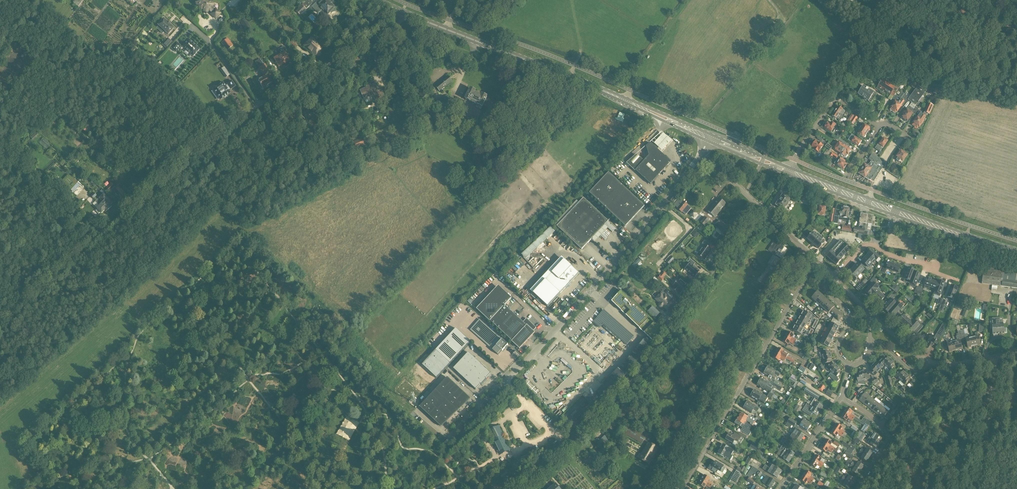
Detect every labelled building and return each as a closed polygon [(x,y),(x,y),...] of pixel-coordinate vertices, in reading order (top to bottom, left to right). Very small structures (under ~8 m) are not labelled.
[(205,0),(198,0),(195,3),(199,7),(198,8),(201,11),(202,10),(206,14),(209,10),(211,13),(211,14),(216,19),(220,13),(215,9),(214,10),(211,7),(214,5),(210,1),(208,3),(205,0)] [(311,4),(307,0),(302,5),(306,9),(311,4)] [(329,2),(329,1),(327,0),(324,0),(322,1),(318,4),(317,2),(312,7),(318,13),(319,12),(323,16),(326,13),(327,14),(330,11),(332,13),(335,12),(335,9),(329,2)] [(167,22),(163,19),(158,25),(161,28),(159,31),(163,34),(165,31),(168,34),(174,28),(170,25),(167,22)] [(246,32),(251,29),(245,19),(240,22),(246,32)] [(298,31),(303,26),(300,23),(295,29),(298,31)] [(173,42),(168,38),(162,44),(167,49),(173,42)] [(315,55),(321,49),(316,44),(317,43),(311,38),(310,39),(310,40),(304,46),(309,51),(310,50),(315,55)] [(193,57),(200,49),(189,39),(182,47),(193,57)] [(230,48),(233,46),(228,39),(222,43),(226,49),(228,47),(229,47),(230,48)] [(176,52),(181,46),(176,42),(171,48),(176,52)] [(277,56),(274,57),(274,58),(279,67),(284,64),(285,67),(290,64),(288,61),(289,61),(285,53),(287,52),(284,47),(282,48),(283,51),(280,52),(281,54),(282,56),(278,58),(277,56)] [(158,61),(152,68),(155,70),(161,63),(158,61)] [(395,66),(389,62),(384,69),(391,73),(395,66)] [(265,76),(258,80),(263,87),(272,82),(270,78),(273,76),(265,64),(262,66),(264,69),(262,70),(265,76)] [(224,67),(220,70),(225,77),(229,75),(224,67)] [(440,92),(452,82),(448,76),(436,86),(440,92)] [(894,95),(899,89),(883,79),(878,87),(877,89),(881,92),(882,89),(890,95),(891,93),(894,95)] [(235,86),(232,81),(227,84),(227,85),(225,86),(223,82),(213,89),(217,95),(216,96),(219,99),(220,99),(220,100),(230,93),(228,90),(230,89),(231,89),(235,86)] [(379,92),(375,84),(361,90),(365,98),(373,95),(376,102),(385,98),(382,90),(379,92)] [(420,84),(415,88),(423,98),(428,94),(420,84)] [(874,98),(876,95),(864,86),(858,95),(868,102),(872,96),(874,98)] [(921,88),(918,86),(908,100),(916,105),(927,90),(922,86),(921,88)] [(482,96),(475,92),(476,91),(471,89),(466,99),(477,105),(476,107),(481,109),(482,107),(483,106),(487,108),(491,100),(487,98),(487,97),(482,94),(482,96)] [(893,111),(904,94),(902,93),(900,95),(902,96),(900,98),(898,97),(896,101),(895,100),(890,107),(891,108),(890,109),(893,111)] [(904,94),(893,111),(895,113),(896,111),(897,112),(902,105),(903,106),(907,100),(909,97),(907,96),(904,94)] [(928,114),(932,105),(928,103),(924,112),(925,112),(923,115),(924,115),(925,114),(927,115),(928,113),(928,114)] [(844,117),(845,115),(844,113),(845,111),(843,109),(838,106),(836,110),(843,115),(842,116),(844,117),(844,116),(844,117)] [(914,109),(909,106),(901,117),(907,121),(913,114),(914,115),(913,117),(918,110),(918,109),(915,107),(914,109)] [(844,117),(842,116),(843,115),(836,110),(832,116),(836,119),(837,119),(839,120),(841,118),(842,119),(844,117),(844,116),(844,117)] [(918,110),(913,117),(915,118),(912,123),(913,123),(912,125),(915,127),(923,115),(921,113),(921,112),(918,110)] [(925,116),(927,115),(925,114),(924,115),(923,115),(915,127),(917,128),(918,127),(919,127),(924,121),(923,120),(926,116),(925,116)] [(845,124),(843,123),(841,125),(846,128),(849,125),(850,123),(851,122),(848,120),(845,124)] [(87,122),(82,127),(86,131),(91,125),(87,122)] [(836,125),(832,122),(830,124),(828,123),(825,128),(831,132),(833,133),(836,128),(835,127),(836,125)] [(860,129),(867,133),(870,128),(862,123),(859,128),(860,129)] [(122,125),(114,130),(117,136),(117,135),(126,130),(122,125)] [(864,138),(867,133),(860,129),(857,133),(864,138)] [(665,133),(656,144),(664,151),(673,141),(665,133)] [(855,137),(853,136),(852,135),(849,140),(858,146),(862,141),(855,137)] [(361,138),(353,142),(356,148),(357,148),(364,145),(361,138)] [(881,141),(877,146),(876,148),(878,150),(881,151),(883,147),(888,141),(883,138),(881,141)] [(818,142),(816,141),(815,142),(814,142),(813,143),(821,149),(824,145),(823,145),(824,145),(819,141),(818,142)] [(839,142),(834,149),(835,150),(840,153),(838,156),(839,157),(841,154),(846,146),(847,145),(844,144),(843,145),(840,143),(839,142)] [(670,162),(663,156),(664,155),(650,143),(647,147),(649,156),(644,161),(640,158),(634,165),(629,161),(627,163),(632,167),(650,185),(664,170),(664,169),(670,162)] [(819,153),(821,149),(813,143),(811,146),(812,146),(811,148),(813,149),(813,150),(818,154),(818,153),(819,153)] [(846,146),(841,154),(846,157),(851,150),(848,148),(850,144),(848,143),(847,145),(846,146)] [(903,162),(908,155),(901,150),(896,157),(898,158),(896,160),(899,162),(901,163),(902,162),(903,162)] [(864,164),(858,174),(865,179),(866,178),(869,181),(871,180),(874,182),(882,169),(885,163),(878,159),(876,161),(870,157),(869,159),(871,161),(868,165),(867,164),(866,165),(864,164)] [(836,161),(834,164),(844,170),(847,164),(845,163),(846,161),(843,159),(842,158),(841,158),(840,159),(838,162),(836,161)] [(899,179),(900,177),(888,169),(887,171),(899,179)] [(645,207),(609,173),(602,180),(601,179),(601,180),(589,193),(625,226),(624,227),(625,227),(645,207)] [(68,174),(61,181),(73,193),(80,186),(68,174)] [(121,186),(119,188),(118,187),(118,186),(115,188),(115,187),(112,184),(107,188),(110,192),(111,190),(113,193),(119,200),(127,192),(121,186)] [(109,209),(112,206),(111,205),(112,203),(105,195),(107,194),(102,190),(100,191),(103,194),(98,199),(109,209)] [(783,194),(776,205),(783,210),(784,207),(785,207),(787,206),(788,204),(789,201),(790,199),(783,194)] [(801,199),(811,202),(812,198),(803,194),(801,199)] [(584,198),(557,226),(582,250),(608,221),(584,198)] [(725,203),(719,198),(715,202),(707,211),(715,217),(719,211),(725,203)] [(98,199),(96,201),(100,205),(97,208),(97,209),(96,210),(96,211),(98,214),(100,214),(101,213),(104,211),(105,212),(109,209),(98,199)] [(683,202),(679,199),(674,206),(677,209),(682,213),(682,212),(686,215),(691,208),(688,206),(688,205),(683,201),(683,202)] [(825,207),(826,205),(823,205),(823,207),(819,206),(818,213),(817,214),(819,216),(819,215),(824,216),(825,207)] [(842,211),(836,210),(833,223),(838,224),(839,216),(843,217),(843,218),(844,218),(844,221),(847,221),(848,219),(850,208),(842,207),(842,211)] [(862,226),(862,229),(854,228),(854,233),(864,235),(867,214),(865,214),(864,215),(861,214),(859,226),(862,226)] [(867,214),(864,235),(872,236),(875,236),(876,231),(875,231),(876,227),(874,227),(873,231),(867,230),(868,225),(872,226),(872,225),(874,225),(875,222),(872,221),(873,216),(870,216),(870,215),(868,214),(867,214)] [(705,227),(710,221),(705,217),(700,223),(705,227)] [(725,236),(730,230),(726,227),(727,227),(719,221),(715,226),(722,232),(721,233),(725,236)] [(813,232),(807,239),(813,244),(820,236),(817,233),(816,235),(813,232)] [(820,236),(813,244),(819,249),(824,243),(821,240),(823,238),(820,236)] [(705,260),(708,256),(707,255),(711,249),(708,247),(710,245),(705,241),(702,244),(705,245),(702,249),(701,248),(700,248),(699,250),(699,251),(700,252),(698,255),(704,260),(704,259),(705,260)] [(840,241),(827,256),(836,265),(850,250),(840,241)] [(639,252),(635,256),(640,260),(642,257),(641,256),(644,253),(647,255),(651,252),(643,245),(637,251),(639,252)] [(775,255),(782,259),(787,250),(781,246),(775,255)] [(872,250),(868,254),(876,261),(879,257),(872,250)] [(876,261),(868,254),(865,258),(872,264),(875,261),(876,261)] [(775,257),(770,265),(775,269),(780,260),(775,257)] [(869,268),(872,264),(865,258),(862,261),(869,268)] [(700,271),(697,269),(693,266),(695,263),(692,260),(690,259),(688,262),(689,264),(685,269),(688,272),(687,273),(691,276),(691,275),(695,278),(700,271)] [(548,307),(579,273),(564,260),(533,293),(548,307)] [(888,266),(884,265),(881,273),(885,274),(887,269),(898,273),(899,271),(899,269),(900,267),(889,263),(888,266)] [(664,264),(656,272),(659,274),(666,267),(664,264)] [(861,274),(864,270),(857,264),(854,267),(861,274)] [(858,278),(858,277),(861,274),(854,267),(851,271),(850,271),(858,278)] [(915,271),(908,268),(903,282),(909,284),(910,284),(914,272),(915,271)] [(982,283),(992,285),(1001,286),(1016,288),(1016,274),(1013,274),(1003,272),(983,269),(982,283)] [(850,271),(847,274),(854,281),(858,278),(850,271)] [(910,284),(909,284),(909,285),(915,288),(920,275),(914,272),(910,284)] [(767,275),(763,281),(769,286),(769,285),(775,277),(768,273),(767,275)] [(865,292),(870,296),(872,295),(876,290),(880,286),(875,282),(877,280),(874,277),(868,283),(871,286),(865,292)] [(681,293),(686,288),(686,287),(684,286),(686,284),(681,279),(679,281),(678,281),(678,280),(673,286),(675,287),(673,289),(677,293),(679,291),(681,293)] [(938,283),(927,279),(924,288),(928,289),(929,287),(935,289),(938,283)] [(938,283),(935,289),(933,294),(940,297),(945,284),(938,281),(938,283)] [(653,296),(660,303),(659,304),(659,305),(659,306),(660,306),(660,307),(661,307),(662,307),(663,307),(664,306),(667,309),(672,304),(669,301),(670,299),(671,300),(666,295),(669,292),(662,286),(659,290),(661,292),(662,291),(663,292),(661,294),(656,299),(653,296)] [(957,288),(951,286),(946,299),(953,302),(957,288)] [(511,299),(500,288),(493,296),(492,295),(482,306),(483,307),(479,311),(490,320),(489,321),(490,321),(512,342),(520,348),(534,333),(533,331),(536,328),(527,319),(523,322),(505,305),(511,299),(511,298),(511,299)] [(884,297),(876,290),(872,295),(880,302),(884,297)] [(621,291),(611,302),(653,342),(662,330),(621,291)] [(816,302),(822,295),(818,291),(812,298),(816,302)] [(820,306),(826,299),(822,295),(816,302),(820,306)] [(888,313),(890,312),(898,303),(897,303),(893,298),(883,309),(888,313)] [(824,310),(830,303),(826,299),(820,306),(824,310)] [(965,303),(957,300),(954,309),(962,311),(965,303)] [(898,303),(890,312),(894,316),(904,306),(899,301),(897,303),(898,303)] [(829,313),(834,307),(835,307),(830,303),(824,310),(829,313)] [(648,312),(655,318),(660,313),(653,307),(648,312)] [(838,321),(843,316),(834,307),(829,313),(834,317),(838,321)] [(602,323),(626,345),(627,345),(634,337),(604,310),(593,323),(598,327),(602,323)] [(800,317),(798,320),(807,325),(809,320),(812,322),(814,317),(804,311),(802,315),(799,313),(798,315),(800,317)] [(904,316),(899,321),(900,321),(899,322),(901,325),(902,324),(908,328),(912,323),(904,316)] [(834,317),(831,323),(828,328),(836,332),(839,327),(835,325),(838,321),(834,317)] [(502,339),(480,319),(470,330),(493,350),(498,355),(502,350),(502,351),(508,345),(502,339)] [(908,328),(906,330),(912,334),(915,330),(918,332),(924,326),(916,319),(912,323),(908,328)] [(807,325),(798,320),(796,324),(793,322),(792,325),(795,326),(793,330),(801,335),(807,325)] [(1003,321),(992,321),(993,334),(994,336),(998,336),(998,334),(1003,334),(1003,333),(1007,333),(1007,332),(1007,328),(1006,328),(1003,328),(1003,321)] [(833,337),(836,332),(828,328),(825,333),(833,337)] [(456,329),(436,350),(450,364),(471,342),(456,329)] [(965,334),(964,330),(961,331),(962,337),(965,336),(968,348),(975,346),(972,337),(968,338),(967,334),(965,334)] [(949,341),(947,332),(945,331),(942,339),(947,340),(949,352),(957,350),(954,340),(949,341)] [(795,342),(797,340),(792,338),(793,335),(788,332),(785,337),(795,342)] [(831,342),(833,337),(825,333),(823,338),(831,342)] [(828,347),(831,342),(823,338),(820,343),(828,347)] [(932,345),(934,343),(926,338),(922,345),(928,348),(930,344),(932,345)] [(779,348),(776,353),(786,359),(786,360),(787,359),(793,363),(795,360),(787,356),(789,354),(784,351),(779,348)] [(436,350),(422,365),(437,379),(450,364),(436,350)] [(482,385),(487,380),(486,379),(491,373),(469,353),(454,369),(476,390),(481,384),(482,385)] [(786,359),(776,353),(773,358),(779,361),(780,359),(784,361),(786,359)] [(825,364),(830,362),(829,359),(831,358),(830,355),(823,357),(825,364)] [(886,359),(884,357),(880,362),(879,363),(878,364),(882,368),(884,365),(885,366),(891,360),(888,357),(886,359)] [(890,371),(894,367),(892,365),(894,363),(891,360),(885,366),(885,367),(885,374),(887,373),(890,370),(890,371)] [(879,371),(882,368),(878,364),(876,362),(873,365),(879,371)] [(833,366),(831,364),(827,368),(832,372),(837,367),(835,364),(833,366)] [(874,376),(879,371),(873,365),(871,368),(870,369),(872,370),(870,372),(874,376)] [(778,377),(780,374),(768,366),(766,370),(774,374),(778,377)] [(837,377),(840,373),(838,371),(839,369),(837,367),(832,372),(837,377)] [(777,378),(778,377),(774,374),(766,370),(764,373),(772,378),(771,378),(774,380),(776,377),(777,378)] [(866,374),(865,371),(861,372),(864,379),(870,378),(869,373),(866,374)] [(906,374),(903,371),(901,373),(899,372),(896,375),(900,380),(906,374)] [(864,379),(861,372),(859,373),(859,376),(856,377),(857,380),(856,381),(856,384),(865,385),(864,379)] [(905,384),(909,381),(907,379),(909,377),(906,374),(900,380),(905,384)] [(798,382),(795,380),(791,377),(789,380),(793,383),(791,386),(794,388),(798,382)] [(441,427),(470,399),(467,396),(447,378),(421,406),(438,423),(441,427)] [(774,387),(770,385),(770,384),(761,378),(759,381),(773,389),(775,387),(780,391),(782,388),(775,384),(774,387)] [(535,387),(527,379),(523,383),(536,396),(540,391),(535,386),(535,387)] [(773,390),(773,389),(759,381),(757,385),(769,392),(768,394),(773,398),(774,395),(771,393),(773,390)] [(820,396),(807,387),(804,392),(813,397),(812,400),(810,402),(809,401),(807,404),(808,404),(820,411),(823,406),(816,402),(816,403),(815,402),(816,399),(817,400),(820,396)] [(768,394),(766,397),(754,390),(752,393),(766,401),(768,398),(772,400),(773,398),(768,394)] [(864,404),(870,396),(865,392),(859,400),(864,404)] [(759,402),(762,403),(764,404),(766,401),(752,393),(750,397),(759,402)] [(868,408),(874,400),(870,396),(864,404),(868,408)] [(873,411),(879,404),(874,400),(868,408),(873,411)] [(760,412),(761,412),(762,411),(761,410),(759,409),(759,408),(756,407),(757,407),(747,401),(746,404),(758,411),(760,412)] [(760,412),(758,411),(746,404),(743,408),(752,413),(752,412),(756,414),(758,412),(759,413),(760,412)] [(808,404),(807,404),(805,407),(810,411),(817,415),(820,411),(808,404)] [(878,415),(884,408),(879,404),(873,411),(878,415)] [(861,421),(855,417),(851,414),(852,411),(847,408),(844,412),(854,419),(863,425),(867,420),(864,418),(861,421)] [(883,419),(889,411),(884,408),(878,415),(883,419)] [(581,414),(578,411),(573,417),(576,420),(581,414)] [(854,419),(844,412),(841,417),(846,421),(848,418),(852,421),(854,419)] [(358,419),(347,413),(340,426),(351,432),(358,419)] [(753,426),(755,422),(750,419),(741,413),(739,416),(751,423),(750,425),(752,426),(753,426)] [(774,422),(777,416),(772,413),(768,418),(774,422)] [(751,423),(739,416),(735,423),(740,426),(743,428),(741,431),(749,435),(751,432),(747,430),(749,427),(750,425),(751,423)] [(807,432),(809,428),(811,424),(805,420),(806,418),(803,417),(800,422),(801,424),(799,427),(807,432)] [(837,424),(834,428),(846,436),(847,434),(845,432),(841,430),(842,427),(837,424)] [(642,444),(646,436),(627,425),(623,433),(642,443),(642,444)] [(499,426),(488,431),(495,446),(497,445),(500,453),(510,448),(499,426)] [(846,436),(834,428),(831,433),(836,436),(838,434),(842,437),(844,438),(846,436)] [(802,439),(804,436),(795,430),(792,433),(802,439)] [(867,435),(870,437),(879,443),(882,439),(876,435),(877,434),(872,430),(871,432),(870,431),(867,435)] [(734,436),(729,433),(726,439),(733,443),(735,440),(740,443),(743,438),(736,434),(734,436)] [(799,444),(802,439),(792,433),(789,438),(799,444)] [(788,451),(787,450),(790,444),(789,444),(790,443),(789,441),(789,440),(784,437),(780,442),(783,444),(779,450),(792,457),(794,454),(788,450),(788,451)] [(876,448),(879,443),(870,437),(868,439),(872,442),(870,444),(876,448)] [(833,450),(835,448),(830,445),(832,443),(827,439),(824,444),(833,450)] [(652,460),(659,448),(648,442),(641,454),(642,454),(639,459),(649,464),(651,459),(652,460)] [(731,455),(734,451),(730,449),(730,448),(723,444),(720,449),(731,455)] [(833,450),(824,444),(821,449),(826,452),(828,450),(832,452),(833,450)] [(850,449),(847,452),(851,455),(856,447),(851,444),(849,448),(850,449)] [(861,449),(860,450),(870,456),(873,452),(865,447),(864,450),(861,449)] [(730,461),(733,456),(731,455),(720,449),(717,453),(724,458),(724,457),(730,461)] [(789,462),(792,457),(779,450),(778,452),(781,454),(780,455),(784,458),(783,459),(789,462)] [(867,461),(870,456),(860,450),(859,453),(863,455),(861,458),(867,461)] [(816,455),(813,460),(823,466),(828,469),(830,467),(820,461),(822,458),(816,455)] [(823,466),(813,460),(810,464),(816,468),(817,465),(822,468),(823,466)] [(724,466),(716,462),(714,465),(711,464),(708,468),(716,473),(718,470),(723,473),(726,468),(723,467),(724,466)] [(857,465),(853,462),(851,464),(861,470),(864,466),(858,462),(857,465)] [(780,474),(782,471),(770,463),(768,467),(780,474)] [(851,464),(850,466),(854,469),(852,472),(858,475),(861,470),(851,464)] [(780,474),(768,467),(765,465),(763,469),(778,478),(780,474)] [(753,467),(750,471),(752,472),(753,473),(756,475),(758,472),(759,472),(759,471),(753,467)] [(736,484),(742,474),(736,470),(730,480),(736,484)] [(814,483),(816,480),(810,477),(811,474),(806,471),(803,475),(813,482),(814,483)] [(713,483),(709,481),(710,478),(704,475),(702,480),(712,486),(712,485),(716,488),(718,484),(714,481),(713,483)] [(766,475),(763,481),(764,483),(771,488),(775,481),(766,475)] [(813,482),(803,475),(800,480),(805,483),(807,481),(811,484),(813,482)] [(848,488),(852,484),(842,478),(840,476),(838,478),(845,483),(843,485),(848,488)] [(848,479),(844,476),(842,478),(852,484),(855,479),(850,476),(848,479)] [(712,486),(702,480),(699,485),(704,488),(706,485),(710,488),(712,486)]
